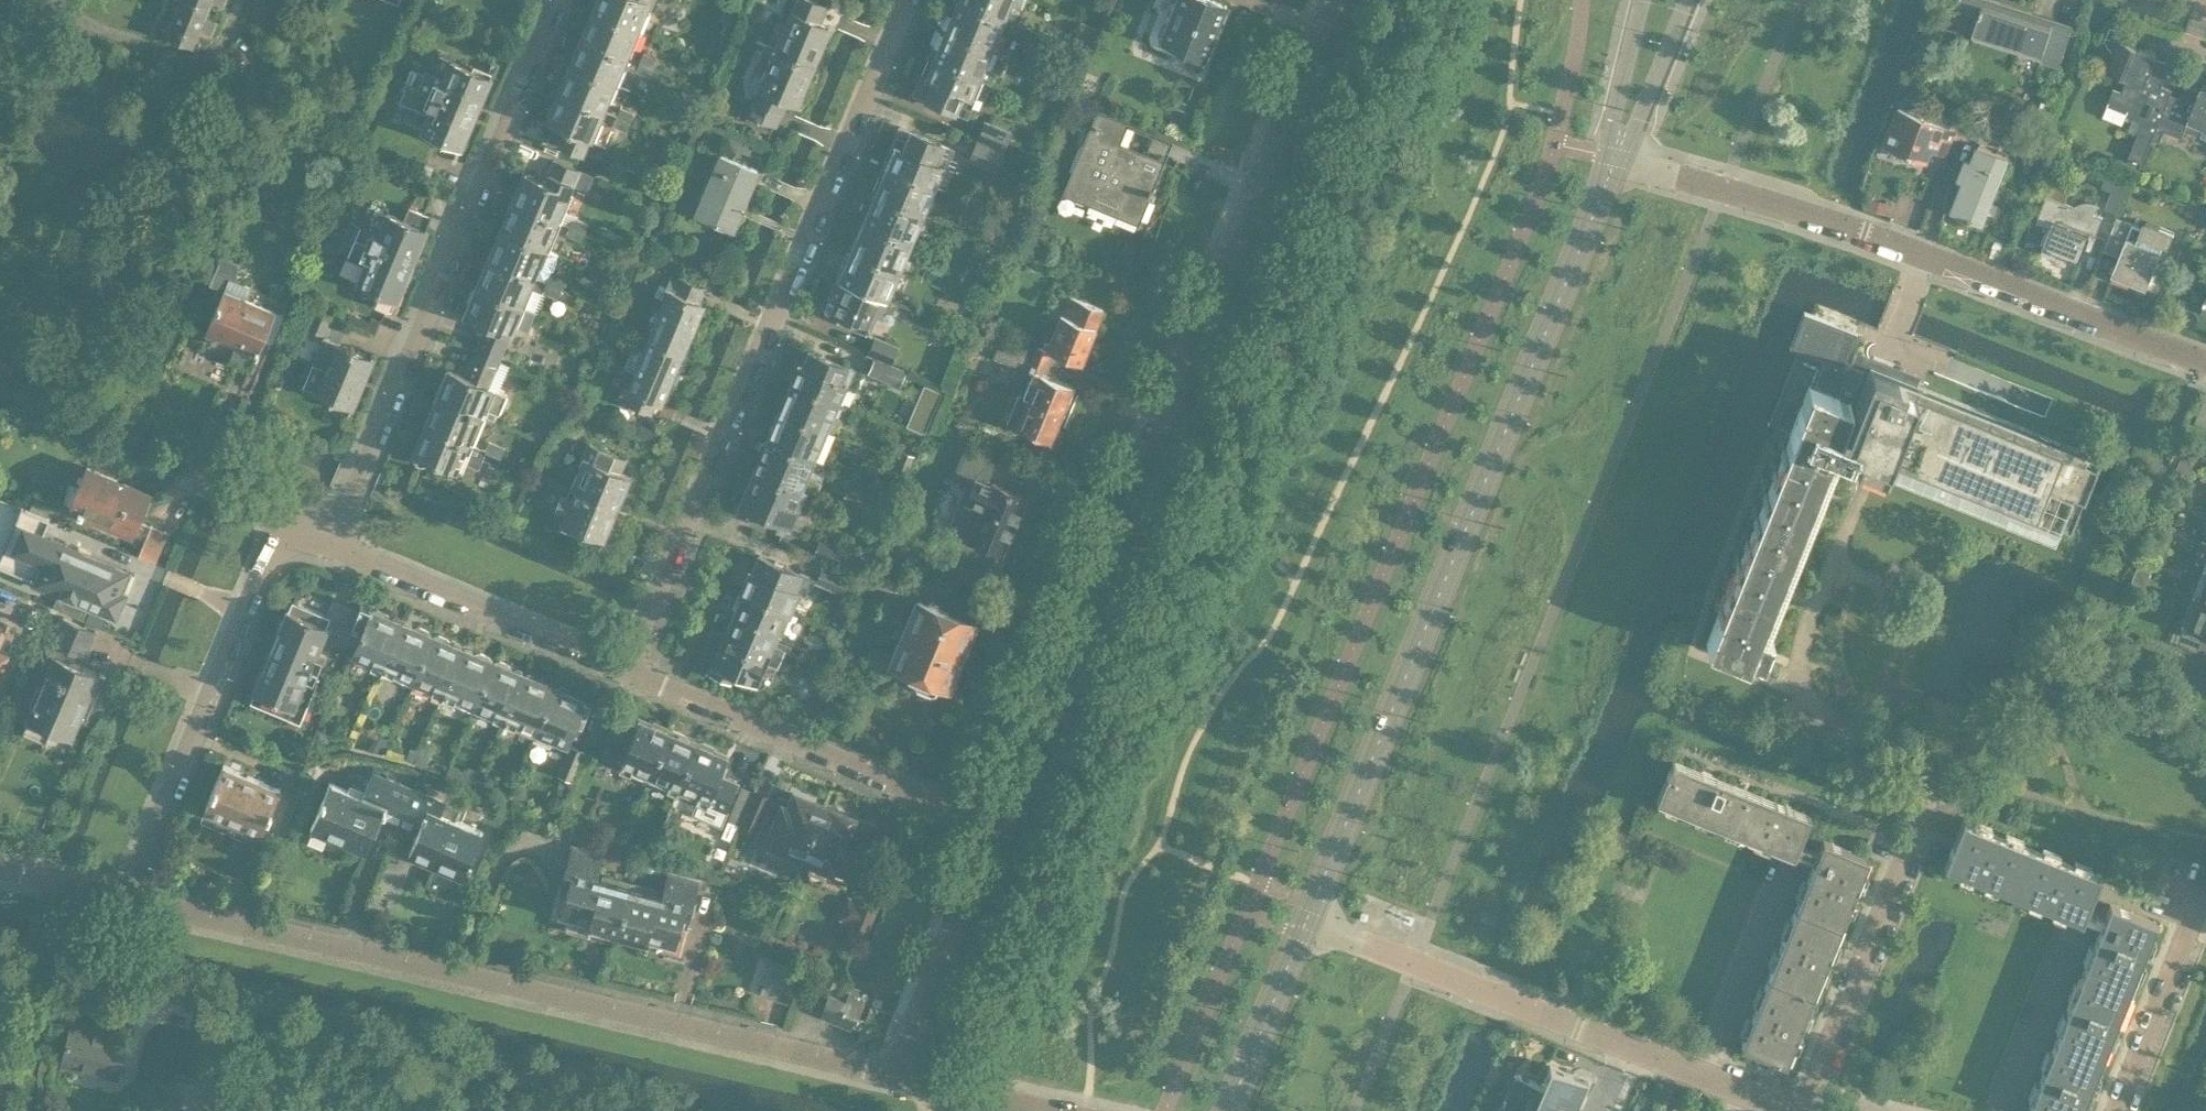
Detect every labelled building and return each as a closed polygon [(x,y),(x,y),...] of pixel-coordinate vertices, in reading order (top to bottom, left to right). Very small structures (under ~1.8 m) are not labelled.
[(178,6),(205,16),(212,1),(223,5),(225,0),(181,0),(178,6)] [(593,10),(642,31),(655,0),(597,0),(593,10)] [(788,22),(777,48),(814,64),(830,26),(820,22),(827,7),(811,0),(797,0),(788,22)] [(1003,21),(957,2),(953,0),(941,28),(992,49),(1003,21)] [(953,0),(957,2),(1003,21),(1012,0),(953,0)] [(1159,39),(1205,58),(1227,6),(1213,0),(1175,0),(1159,39)] [(1957,9),(1979,16),(1973,34),(1975,35),(1975,33),(2042,54),(2041,56),(2043,57),(2045,49),(2062,55),(2060,60),(2062,61),(2073,25),(1995,0),(1960,0),(1957,9)] [(178,6),(172,22),(166,36),(192,47),(200,29),(211,34),(217,21),(205,16),(178,6)] [(634,50),(642,31),(593,10),(582,37),(625,55),(628,48),(634,50)] [(2151,140),(2171,94),(2172,90),(2162,86),(2171,65),(2156,59),(2157,55),(2119,40),(2122,31),(2110,26),(2104,40),(2113,53),(2106,70),(2128,80),(2123,92),(2114,89),(2107,107),(2142,122),(2134,142),(2126,164),(2136,167),(2138,161),(2143,163),(2144,159),(2151,140)] [(984,67),(992,49),(941,28),(929,56),(933,58),(984,80),(991,84),(996,72),(984,67)] [(639,61),(625,55),(582,37),(570,64),(619,85),(626,68),(637,72),(638,70),(652,76),(655,68),(639,61)] [(814,64),(777,48),(768,44),(758,69),(766,73),(749,113),(776,124),(787,98),(798,103),(814,64)] [(658,62),(644,56),(642,55),(639,61),(655,68),(658,62)] [(968,117),(984,80),(933,58),(929,56),(913,94),(968,117)] [(489,87),(487,83),(490,76),(453,61),(445,81),(433,76),(434,75),(426,72),(425,74),(413,69),(407,83),(410,85),(475,112),(482,96),(486,94),(489,87)] [(570,64),(558,91),(602,110),(606,101),(611,103),(619,85),(570,64)] [(2171,94),(2151,140),(2159,143),(2163,132),(2181,139),(2187,123),(2205,130),(2205,87),(2202,86),(2200,89),(2186,83),(2180,98),(2171,94)] [(423,132),(461,147),(463,141),(467,139),(470,132),(469,128),(475,112),(410,85),(405,97),(412,100),(415,100),(419,102),(421,107),(432,112),(423,132)] [(548,120),(553,123),(566,128),(560,143),(582,152),(588,137),(595,140),(603,122),(598,120),(602,110),(558,91),(546,121),(548,122),(548,120)] [(635,114),(621,108),(619,108),(616,116),(632,123),(635,114)] [(1949,156),(1959,130),(1939,123),(1941,118),(1921,110),(1919,115),(1907,111),(1902,125),(1892,149),(1912,156),(1927,162),(1931,150),(1949,156)] [(1136,165),(1113,156),(1126,124),(1097,111),(1089,131),(1083,129),(1078,143),(1083,145),(1063,194),(1089,204),(1094,192),(1121,203),(1118,211),(1139,219),(1148,199),(1151,200),(1156,187),(1153,186),(1163,161),(1141,152),(1136,165)] [(632,123),(616,116),(612,124),(628,131),(632,123)] [(987,118),(978,140),(1003,150),(1013,128),(987,118)] [(1965,121),(1960,134),(1989,145),(1990,144),(1994,131),(1965,121)] [(952,148),(912,132),(900,127),(884,164),(888,166),(933,185),(936,186),(952,148)] [(724,144),(750,155),(754,146),(727,135),(724,144)] [(1003,150),(978,140),(970,159),(995,170),(1003,150)] [(1974,220),(1982,223),(2009,157),(1978,145),(1972,161),(1967,159),(1959,179),(1964,181),(1952,211),(1968,217),(1967,219),(1973,221),(1974,220)] [(722,155),(700,207),(697,214),(733,229),(758,170),(722,155)] [(574,191),(569,189),(571,185),(587,191),(594,175),(555,158),(549,173),(550,173),(547,181),(527,172),(528,170),(526,169),(513,200),(556,219),(562,221),(574,191)] [(933,185),(888,166),(884,164),(872,192),(921,213),(933,185)] [(2119,208),(2125,181),(2115,179),(2109,206),(2119,208)] [(2043,247),(2044,247),(2042,251),(2056,257),(2057,253),(2080,262),(2087,245),(2091,247),(2103,217),(2093,213),(2097,204),(2094,203),(2092,202),(2089,202),(2087,202),(2084,202),(2082,202),(2079,203),(2077,204),(2075,206),(2067,202),(2070,187),(2054,183),(2054,182),(2053,182),(2050,196),(2047,195),(2038,215),(2039,216),(2038,221),(2032,220),(2032,219),(2031,219),(2026,240),(2027,241),(2027,240),(2036,242),(2035,243),(2044,245),(2043,247)] [(909,241),(921,213),(872,192),(860,220),(909,241)] [(1871,199),(1868,210),(1885,215),(1888,204),(1871,199)] [(553,227),(556,219),(513,200),(501,229),(548,249),(556,229),(553,227)] [(424,235),(432,216),(411,207),(405,220),(388,213),(379,235),(371,232),(367,243),(413,263),(419,248),(422,246),(425,239),(424,235)] [(589,222),(574,215),(570,224),(585,231),(589,222)] [(2143,228),(2117,217),(2107,244),(2122,250),(2112,274),(2142,286),(2149,269),(2154,271),(2164,245),(2169,247),(2175,232),(2147,221),(2143,228)] [(898,269),(909,241),(860,220),(848,248),(898,269)] [(352,221),(346,234),(356,238),(361,225),(352,221)] [(585,231),(570,224),(567,232),(582,238),(585,231)] [(547,250),(548,249),(501,229),(489,257),(546,281),(549,274),(551,270),(553,271),(558,258),(556,257),(558,254),(547,250)] [(356,238),(346,234),(340,248),(350,252),(356,238)] [(413,263),(367,243),(361,255),(369,259),(359,282),(378,290),(373,302),(392,310),(399,293),(401,291),(413,263)] [(898,269),(848,248),(836,278),(841,280),(885,299),(898,269)] [(283,313),(245,296),(250,285),(237,280),(238,261),(222,254),(211,281),(218,284),(213,295),(218,300),(206,329),(236,342),(229,358),(251,367),(264,337),(271,341),(283,313)] [(564,279),(549,274),(546,281),(489,257),(477,286),(524,306),(531,288),(542,292),(542,291),(557,296),(564,279)] [(727,283),(732,272),(709,262),(704,274),(727,283)] [(669,290),(649,338),(682,351),(702,302),(699,300),(705,287),(680,276),(673,291),(669,290)] [(885,299),(841,280),(836,278),(828,295),(836,299),(831,311),(840,315),(837,322),(866,334),(873,317),(879,319),(888,300),(885,299)] [(527,334),(533,318),(536,311),(524,306),(477,286),(476,289),(473,288),(468,301),(470,302),(464,317),(466,317),(466,315),(487,324),(476,350),(498,359),(510,330),(508,329),(509,327),(527,334)] [(1060,313),(1057,321),(1049,341),(1025,331),(1017,350),(1045,361),(1049,350),(1081,363),(1103,309),(1070,295),(1062,313),(1060,313)] [(372,362),(371,358),(373,353),(372,353),(371,356),(353,349),(354,346),(351,345),(350,347),(340,343),(340,342),(335,340),(343,323),(341,322),(342,319),(334,316),(333,318),(310,308),(311,306),(310,306),(302,325),(303,325),(303,324),(326,334),(325,336),(324,335),(324,336),(324,337),(314,362),(313,362),(313,363),(304,385),(304,384),(303,385),(330,396),(328,401),(330,401),(329,403),(348,411),(349,412),(353,402),(356,400),(359,393),(359,388),(366,371),(369,369),(372,362)] [(1855,332),(1811,314),(1803,312),(1789,347),(1804,353),(1802,357),(1801,356),(1800,357),(1818,365),(1810,385),(1809,385),(1789,435),(1791,436),(1723,605),(1720,612),(1719,611),(1706,644),(1708,644),(1708,643),(1746,660),(1749,653),(1761,658),(1771,633),(1763,629),(1834,450),(1849,455),(1850,452),(1855,453),(1854,457),(1853,457),(1853,458),(1856,460),(1858,453),(1910,473),(1912,467),(1934,476),(1931,482),(1983,503),(1985,496),(2007,505),(2004,511),(2056,532),(2059,526),(2069,530),(2096,465),(1894,384),(1897,377),(1896,376),(1853,359),(1851,364),(1843,361),(1855,332)] [(867,354),(873,357),(890,364),(897,347),(874,337),(867,354)] [(661,401),(675,368),(682,351),(649,338),(635,371),(625,368),(618,383),(625,386),(619,400),(651,414),(657,400),(661,401)] [(1034,372),(1026,391),(1024,396),(1030,398),(1018,427),(1050,440),(1072,385),(1040,373),(1045,361),(1017,350),(999,343),(994,356),(1034,372)] [(859,371),(851,368),(809,350),(803,364),(800,363),(798,366),(797,365),(793,368),(790,374),(791,379),(793,380),(792,381),(837,400),(844,384),(852,387),(859,371)] [(450,369),(438,396),(486,416),(497,388),(488,385),(497,365),(474,356),(466,375),(450,369)] [(896,366),(890,364),(873,357),(868,368),(866,373),(900,387),(906,371),(896,366)] [(792,381),(780,409),(825,429),(837,400),(792,381)] [(438,396),(427,423),(474,443),(486,416),(438,396)] [(2203,396),(2193,422),(2205,427),(2205,426),(2205,397),(2203,396)] [(780,409),(767,439),(813,458),(825,429),(780,409)] [(486,448),(474,443),(427,423),(415,451),(417,452),(416,456),(416,457),(416,458),(417,459),(417,460),(418,462),(420,463),(422,463),(423,463),(424,463),(425,463),(426,462),(427,462),(430,458),(462,471),(467,460),(478,465),(482,455),(486,448)] [(761,455),(754,471),(799,490),(813,458),(767,439),(767,441),(765,440),(761,443),(759,449),(759,454),(761,455)] [(504,446),(489,440),(486,448),(500,453),(504,446)] [(584,456),(571,487),(616,506),(629,475),(621,471),(627,456),(597,444),(591,459),(584,456)] [(500,453),(486,448),(482,455),(497,461),(500,453)] [(904,448),(899,460),(911,465),(917,453),(904,448)] [(963,478),(963,485),(971,486),(976,487),(979,487),(983,488),(985,489),(970,527),(1004,541),(1006,536),(1008,537),(1013,526),(1011,525),(1013,519),(1015,520),(1020,508),(1018,508),(1023,495),(980,477),(982,464),(958,455),(951,473),(963,478)] [(2192,462),(2179,457),(2176,465),(2188,470),(2192,462)] [(911,465),(899,460),(893,475),(905,480),(911,465)] [(2188,470),(2176,465),(2172,474),(2185,479),(2188,470)] [(146,538),(139,555),(153,561),(166,531),(152,525),(151,526),(139,520),(143,510),(147,512),(153,497),(149,496),(150,493),(87,467),(70,507),(133,533),(133,532),(146,538)] [(804,492),(799,490),(754,471),(740,504),(760,513),(758,519),(774,526),(777,520),(789,525),(804,492)] [(616,506),(571,487),(569,493),(564,491),(558,505),(570,510),(563,526),(582,534),(584,529),(603,537),(616,506)] [(0,562),(0,565),(26,575),(39,581),(44,583),(93,603),(116,613),(117,610),(121,608),(125,599),(123,596),(133,572),(43,535),(50,518),(29,510),(23,507),(0,562)] [(2171,515),(2158,510),(2155,519),(2167,524),(2171,515)] [(877,512),(873,521),(885,526),(889,517),(877,512)] [(518,517),(514,527),(522,530),(526,520),(518,517)] [(2167,524),(2155,519),(2151,527),(2164,532),(2167,524)] [(862,535),(854,554),(863,558),(871,539),(862,535)] [(821,543),(816,556),(858,573),(863,560),(821,543)] [(807,575),(801,573),(759,555),(752,571),(750,570),(749,574),(748,573),(741,588),(742,588),(741,592),(743,593),(785,610),(793,592),(804,597),(813,578),(807,575)] [(2150,568),(2137,564),(2134,572),(2146,577),(2150,568)] [(822,568),(817,581),(839,590),(844,577),(822,568)] [(2202,568),(2192,595),(2205,600),(2205,570),(2202,568)] [(2146,577),(2134,572),(2131,580),(2143,585),(2146,577)] [(773,639),(785,610),(743,593),(732,619),(730,618),(727,625),(771,643),(773,639)] [(2192,595),(2180,625),(2181,625),(2182,625),(2205,634),(2205,600),(2192,595)] [(58,596),(53,607),(60,610),(86,621),(90,610),(58,596)] [(918,599),(908,622),(903,636),(892,663),(918,673),(915,679),(916,679),(915,681),(915,682),(915,683),(915,684),(915,685),(915,687),(916,688),(917,689),(918,689),(927,693),(929,693),(930,693),(932,693),(933,693),(934,692),(935,691),(936,689),(937,687),(938,688),(940,682),(947,685),(972,622),(918,599)] [(315,655),(326,628),(327,627),(324,625),(328,615),(324,614),(299,603),(294,601),(290,611),(288,610),(284,620),(280,623),(276,632),(277,637),(271,651),(317,670),(323,658),(315,655)] [(336,632),(346,606),(334,601),(328,615),(324,625),(327,627),(326,628),(336,632)] [(48,634),(60,610),(53,607),(49,605),(39,629),(48,634)] [(361,605),(358,611),(351,627),(363,632),(354,654),(373,662),(371,666),(382,670),(402,622),(389,617),(386,613),(379,610),(373,610),(361,605)] [(351,627),(358,611),(346,606),(336,632),(347,637),(351,627)] [(105,675),(80,665),(95,630),(63,616),(41,668),(49,671),(43,685),(38,683),(30,702),(35,704),(23,732),(46,741),(52,727),(70,735),(78,717),(86,721),(105,675)] [(8,623),(4,622),(0,620),(0,643),(8,623)] [(415,627),(402,622),(382,670),(413,683),(432,635),(431,634),(428,630),(419,627),(415,627)] [(792,646),(773,639),(771,643),(727,625),(724,632),(726,634),(710,670),(730,678),(732,672),(755,681),(763,663),(777,669),(785,649),(790,651),(792,646)] [(443,696),(463,648),(450,642),(447,638),(439,635),(435,636),(432,635),(413,683),(443,696)] [(474,709),(494,661),(491,660),(488,656),(481,653),(476,653),(463,648),(443,696),(474,709)] [(313,680),(317,670),(271,651),(265,664),(262,666),(258,675),(259,680),(254,691),(293,707),(305,677),(313,680)] [(504,722),(524,673),(511,668),(508,664),(500,661),(496,661),(494,661),(474,709),(504,722)] [(535,734),(555,686),(552,685),(549,682),(542,678),(537,679),(524,673),(504,722),(535,734)] [(556,687),(555,686),(535,734),(553,742),(555,739),(566,744),(571,733),(576,736),(590,701),(572,694),(569,690),(561,686),(556,687)] [(600,758),(619,767),(648,779),(668,730),(665,729),(664,725),(655,722),(651,723),(639,718),(628,743),(610,736),(600,758)] [(670,731),(668,730),(648,779),(677,791),(696,742),(684,736),(684,734),(672,728),(670,731)] [(376,732),(369,748),(383,751),(388,737),(376,732)] [(699,743),(696,742),(677,791),(725,811),(735,787),(716,779),(726,754),(713,749),(712,745),(702,741),(699,743)] [(80,756),(95,763),(99,752),(85,746),(80,756)] [(572,781),(583,751),(570,746),(558,775),(572,781)] [(1776,801),(1716,777),(1672,759),(1656,799),(1760,841),(1776,801)] [(261,834),(281,788),(223,764),(201,815),(196,813),(193,820),(260,848),(263,841),(258,839),(260,833),(261,834)] [(367,850),(385,806),(403,814),(413,787),(373,770),(362,796),(330,782),(311,827),(367,850)] [(460,807),(413,787),(403,814),(422,822),(408,853),(464,877),(483,830),(455,818),(460,807)] [(802,856),(823,805),(789,791),(786,799),(778,795),(772,810),(779,813),(774,825),(769,823),(763,841),(773,844),(802,856)] [(756,827),(766,802),(753,797),(743,822),(756,827)] [(1809,815),(1786,805),(1776,801),(1760,841),(1793,854),(1809,815)] [(823,805),(802,856),(845,874),(842,881),(860,889),(866,875),(860,873),(867,856),(844,847),(854,824),(850,822),(852,817),(823,805)] [(2030,847),(2004,836),(1963,820),(1944,866),(2012,893),(2030,847)] [(1868,857),(1823,839),(1795,907),(1841,925),(1868,857)] [(614,942),(631,880),(608,874),(603,872),(602,877),(597,876),(603,853),(572,845),(562,880),(569,882),(561,913),(589,921),(586,934),(614,942)] [(2099,875),(2030,847),(2012,893),(2080,921),(2099,875)] [(659,888),(631,880),(614,942),(643,950),(647,937),(676,945),(685,914),(690,915),(700,880),(668,871),(662,895),(657,893),(659,888)] [(871,927),(882,901),(870,895),(862,891),(846,930),(866,938),(871,927)] [(2155,922),(2110,904),(2083,971),(2128,990),(2155,922)] [(1841,925),(1795,907),(1768,975),(1813,994),(1841,925)] [(786,1002),(801,966),(774,956),(760,993),(786,1002)] [(2128,990),(2083,971),(2055,1040),(2101,1058),(2128,990)] [(1813,994),(1768,975),(1740,1044),(1744,1046),(1743,1049),(1752,1053),(1753,1049),(1785,1062),(1813,994)] [(860,1017),(869,995),(850,987),(845,1000),(828,993),(824,1003),(819,1001),(815,1011),(819,1013),(818,1014),(837,1021),(838,1020),(862,1029),(856,1042),(881,1031),(870,1006),(869,1007),(869,1008),(865,1019),(860,1017)] [(118,1077),(128,1035),(108,1031),(107,1034),(93,1030),(93,1027),(71,1022),(61,1064),(84,1070),(85,1065),(99,1068),(98,1073),(118,1077)] [(2055,1040),(2028,1109),(2032,1110),(2079,1110),(2101,1058),(2055,1040)] [(1577,1107),(1588,1081),(1549,1064),(1541,1083),(1515,1072),(1499,1110),(1575,1110),(1577,1107)]
